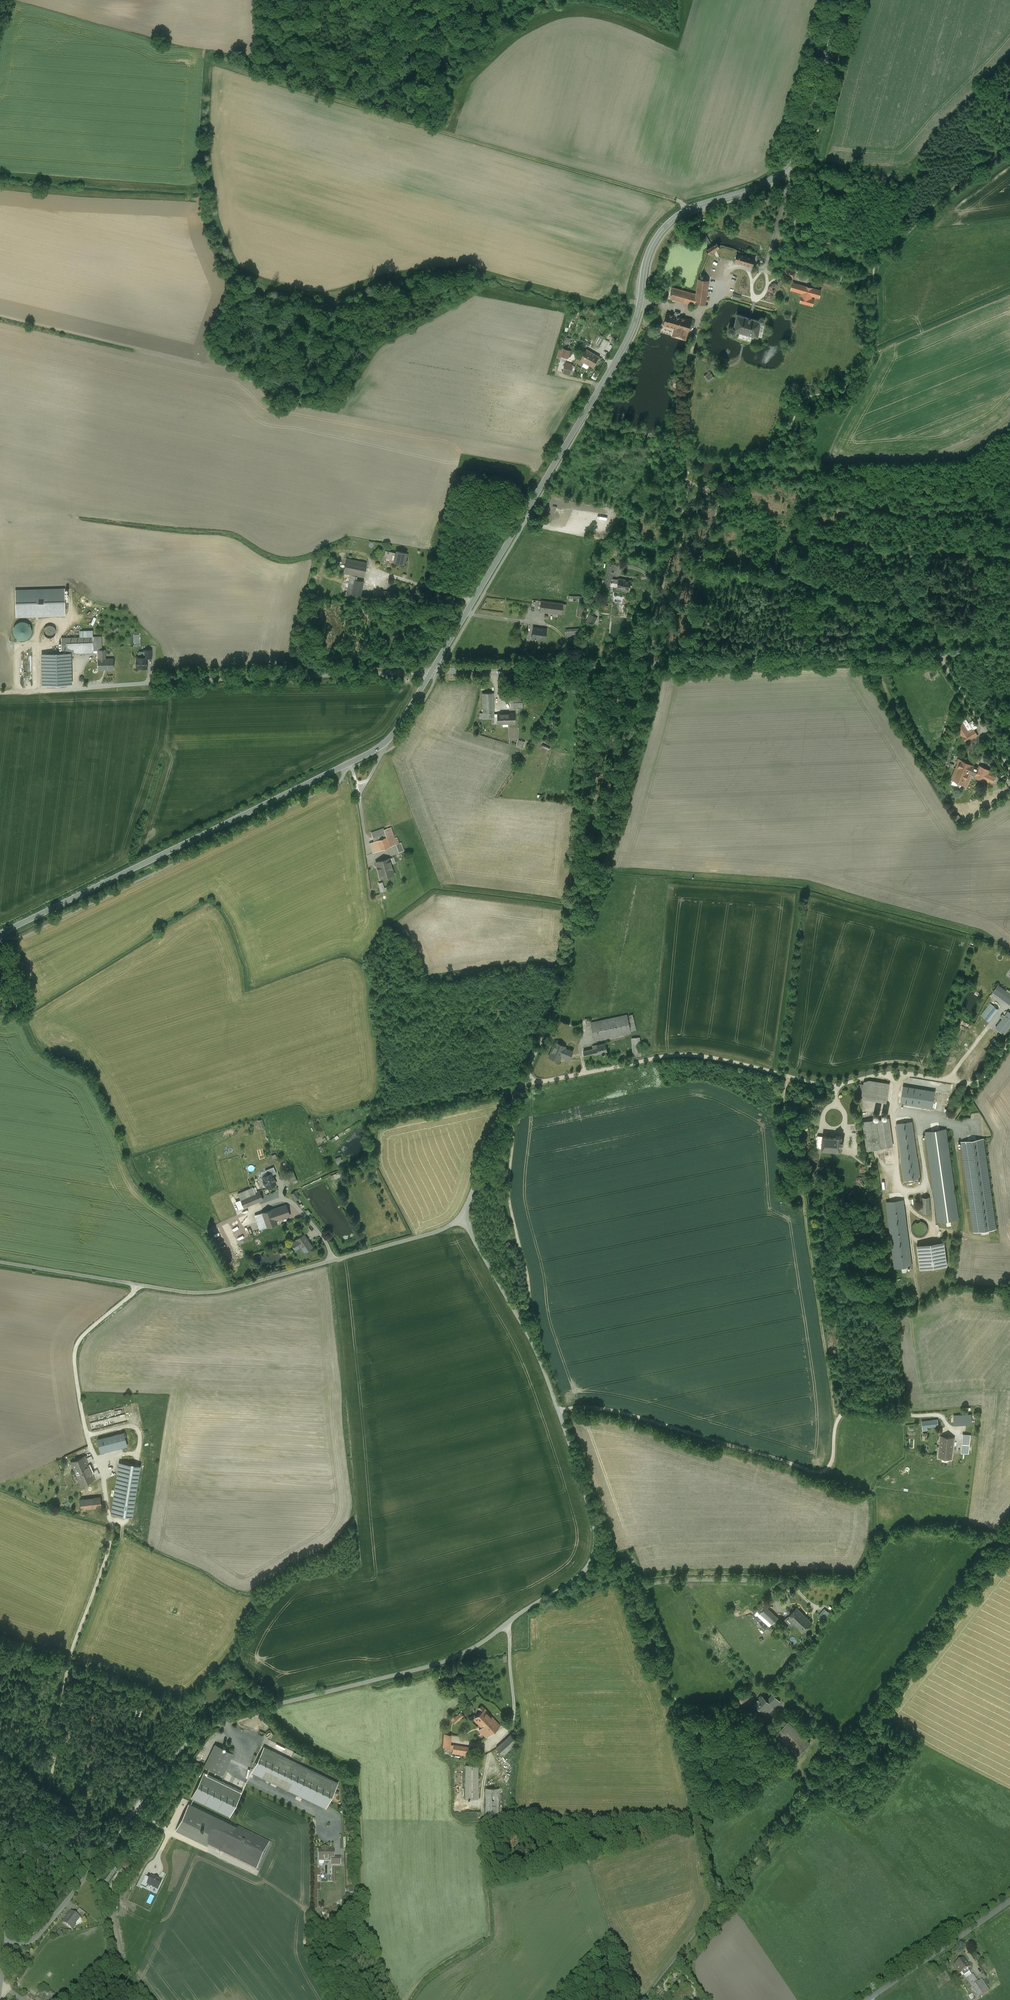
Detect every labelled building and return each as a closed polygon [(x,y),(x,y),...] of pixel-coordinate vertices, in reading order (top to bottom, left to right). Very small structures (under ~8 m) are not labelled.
[(709,249),(706,250),(709,254),(720,247),(719,246),(717,243),(715,245),(709,249)] [(755,259),(737,253),(735,262),(753,267),(755,259)] [(796,271),(786,268),(784,276),(794,279),(796,271)] [(834,281),(825,278),(823,284),(832,287),(834,281)] [(709,281),(698,279),(696,294),(695,302),(705,305),(709,281)] [(821,291),(793,283),(791,290),(803,293),(800,302),(812,305),(814,299),(811,299),(812,295),(815,296),(819,297),(820,295),(824,296),(826,292),(821,291)] [(696,294),(673,288),(670,298),(694,306),(695,302),(696,294)] [(676,316),(667,313),(664,325),(675,328),(673,336),(685,340),(688,332),(692,320),(676,316)] [(759,320),(737,315),(734,328),(733,328),(732,328),(731,328),(730,329),(729,330),(730,332),(730,333),(731,333),(732,334),(734,334),(735,333),(736,332),(736,331),(740,332),(753,336),(758,337),(762,338),(764,326),(764,325),(764,324),(763,324),(763,323),(764,323),(764,322),(765,321),(765,320),(764,319),(763,318),(762,318),(761,318),(760,318),(759,319),(759,320)] [(753,336),(740,332),(738,339),(751,342),(753,336)] [(570,350),(564,348),(563,352),(561,352),(559,358),(561,359),(562,356),(568,358),(570,350)] [(599,357),(587,349),(580,360),(584,363),(593,368),(599,357)] [(572,365),(566,363),(563,372),(570,374),(572,365)] [(710,372),(704,376),(708,381),(709,381),(714,378),(710,372)] [(396,553),(385,551),(384,558),(394,560),(396,553)] [(406,553),(396,551),(396,553),(394,560),(394,562),(404,564),(406,553)] [(367,563),(346,558),(343,573),(351,574),(357,576),(364,577),(367,563)] [(615,564),(609,563),(606,577),(612,578),(615,564)] [(363,581),(356,580),(357,576),(351,574),(347,594),(351,595),(352,595),(360,597),(363,581)] [(631,582),(619,579),(619,580),(618,584),(617,588),(621,588),(621,590),(629,592),(631,582)] [(341,585),(322,580),(319,591),(339,596),(341,585)] [(402,587),(391,586),(390,592),(390,597),(400,598),(402,587)] [(16,591),(17,616),(66,615),(65,590),(16,591)] [(570,595),(570,600),(579,600),(578,615),(583,615),(583,595),(570,595)] [(563,604),(541,601),(539,611),(561,614),(563,604)] [(591,613),(587,621),(594,625),(598,617),(591,613)] [(31,628),(31,626),(29,625),(28,623),(26,622),(25,622),(23,622),(21,622),(19,622),(17,623),(16,624),(15,626),(14,627),(13,629),(13,631),(14,633),(14,635),(15,636),(16,638),(18,639),(20,640),(21,640),(23,640),(25,640),(27,639),(28,638),(30,637),(31,635),(31,633),(32,631),(32,630),(31,628)] [(55,634),(56,632),(55,629),(54,627),(52,626),(50,626),(47,626),(45,627),(44,629),(43,632),(44,634),(45,636),(47,637),(50,638),(52,637),(54,636),(55,634)] [(546,629),(533,627),(532,638),(544,640),(546,629)] [(81,637),(61,638),(61,651),(61,653),(65,653),(93,652),(93,637),(81,637)] [(93,637),(93,652),(99,652),(99,650),(102,650),(102,637),(93,637)] [(113,659),(105,659),(105,649),(102,650),(99,650),(99,652),(99,659),(98,659),(98,669),(104,669),(113,668),(113,669),(114,669),(113,659)] [(65,656),(51,656),(51,684),(66,684),(65,656)] [(144,657),(137,658),(137,662),(136,662),(136,665),(137,665),(137,668),(141,668),(147,668),(146,658),(146,657),(144,657)] [(493,692),(483,692),(483,712),(483,716),(483,717),(493,717),(493,716),(498,716),(498,714),(493,714),(493,692)] [(519,701),(519,697),(513,697),(513,708),(522,707),(522,701),(519,701)] [(508,714),(502,714),(502,713),(498,713),(498,714),(498,716),(498,723),(508,723),(509,723),(509,714),(508,714)] [(973,720),(969,723),(972,728),(967,731),(968,733),(973,729),(975,725),(973,720)] [(963,726),(958,729),(962,734),(967,731),(963,726)] [(967,731),(962,734),(966,741),(977,735),(973,729),(968,733),(967,731)] [(974,766),(960,760),(951,779),(952,779),(962,784),(966,786),(971,773),(973,775),(975,776),(975,777),(985,781),(985,780),(992,783),(995,776),(988,773),(990,770),(980,766),(978,769),(974,766)] [(383,828),(371,832),(375,841),(376,840),(386,837),(383,828)] [(386,837),(376,840),(380,850),(393,845),(389,836),(386,837)] [(375,841),(369,843),(373,853),(380,850),(376,840),(375,841)] [(388,855),(375,859),(379,875),(393,871),(389,860),(400,857),(398,851),(388,854),(388,855)] [(998,985),(993,991),(1009,1004),(1009,994),(998,985)] [(994,1000),(982,1016),(989,1021),(1000,1006),(994,1000)] [(1002,1014),(1001,1017),(1003,1018),(996,1028),(1004,1034),(1009,1025),(1009,1013),(1008,1011),(1005,1016),(1002,1014)] [(628,1016),(592,1023),(596,1042),(632,1034),(628,1016)] [(640,1038),(632,1039),(633,1054),(641,1053),(640,1038)] [(565,1047),(555,1043),(549,1057),(559,1062),(562,1056),(570,1060),(573,1053),(565,1049),(565,1047)] [(606,1044),(594,1047),(594,1050),(596,1056),(608,1053),(606,1044)] [(594,1050),(584,1052),(586,1058),(596,1056),(594,1050)] [(878,1085),(868,1083),(866,1097),(876,1099),(878,1085)] [(919,1089),(903,1087),(900,1103),(917,1105),(919,1089)] [(935,1092),(919,1089),(917,1105),(932,1108),(935,1092)] [(876,1120),(880,1148),(891,1147),(887,1118),(876,1120)] [(876,1120),(863,1121),(867,1150),(880,1148),(876,1120)] [(902,1122),(896,1123),(904,1180),(920,1178),(912,1121),(911,1121),(902,1122)] [(945,1129),(926,1132),(939,1221),(958,1219),(945,1129)] [(835,1137),(823,1136),(821,1149),(840,1151),(841,1147),(843,1147),(843,1141),(841,1141),(842,1136),(835,1135),(835,1137)] [(982,1139),(962,1142),(964,1157),(975,1231),(995,1228),(982,1139)] [(271,1173),(272,1174),(276,1173),(273,1166),(265,1170),(267,1175),(271,1173)] [(292,1171),(281,1176),(285,1185),(296,1181),(292,1171)] [(262,1177),(266,1188),(276,1184),(272,1174),(271,1173),(267,1175),(262,1177)] [(253,1187),(238,1194),(240,1199),(255,1193),(253,1187)] [(255,1193),(240,1199),(240,1200),(244,1207),(244,1208),(262,1200),(258,1191),(255,1193)] [(300,1197),(295,1191),(291,1194),(296,1200),(300,1197)] [(903,1199),(887,1201),(895,1268),(911,1266),(903,1199)] [(244,1207),(240,1200),(235,1202),(239,1209),(244,1207)] [(286,1205),(262,1213),(266,1227),(277,1224),(276,1220),(289,1215),(286,1205)] [(266,1227),(262,1213),(254,1216),(259,1230),(266,1227)] [(306,1224),(301,1228),(305,1233),(310,1229),(306,1224)] [(926,1234),(927,1231),(926,1228),(925,1226),(922,1225),(920,1224),(917,1225),(915,1226),(913,1229),(913,1231),(913,1234),(915,1236),(917,1238),(920,1238),(923,1238),(925,1236),(926,1234)] [(241,1258),(229,1232),(225,1234),(237,1260),(241,1258)] [(311,1245),(303,1234),(296,1239),(297,1240),(291,1244),(294,1248),(301,1243),(303,1246),(301,1247),(304,1251),(311,1245)] [(944,1242),(917,1245),(920,1268),(947,1265),(944,1242)] [(125,1414),(91,1422),(92,1427),(126,1420),(125,1414)] [(960,1415),(954,1415),(954,1423),(972,1423),(972,1415),(960,1415)] [(937,1420),(921,1422),(922,1431),(926,1431),(926,1429),(938,1427),(937,1420)] [(123,1432),(97,1439),(100,1453),(126,1447),(123,1432)] [(954,1438),(941,1436),(938,1456),(951,1458),(954,1438)] [(84,1456),(70,1463),(81,1485),(94,1478),(84,1456)] [(140,1465),(119,1462),(112,1513),(133,1516),(140,1465)] [(99,1499),(80,1501),(81,1508),(100,1506),(99,1499)] [(778,1619),(766,1608),(757,1616),(763,1622),(765,1620),(771,1626),(778,1619)] [(812,1624),(797,1608),(787,1618),(794,1624),(802,1633),(812,1624)] [(825,1608),(818,1616),(824,1621),(831,1613),(825,1608)] [(794,1624),(787,1618),(784,1621),(791,1628),(794,1624)] [(746,1691),(736,1701),(743,1709),(753,1698),(746,1691)] [(770,1703),(762,1696),(755,1704),(762,1711),(763,1710),(767,1715),(780,1702),(775,1698),(770,1703)] [(499,1727),(484,1710),(473,1719),(481,1729),(478,1731),(486,1739),(499,1727)] [(461,1713),(454,1719),(457,1722),(464,1716),(461,1713)] [(810,1743),(788,1722),(778,1732),(799,1754),(810,1743)] [(799,1754),(778,1732),(775,1735),(796,1757),(799,1754)] [(511,1736),(497,1749),(503,1756),(517,1743),(511,1736)] [(778,1747),(775,1744),(770,1748),(778,1759),(782,1756),(776,1748),(778,1747)] [(215,1745),(205,1766),(222,1775),(233,1753),(215,1745)] [(469,1748),(453,1746),(452,1754),(467,1756),(469,1748)] [(338,1783),(264,1747),(251,1772),(326,1809),(338,1783)] [(477,1766),(465,1765),(466,1798),(477,1798),(477,1766)] [(204,1773),(192,1798),(230,1817),(242,1792),(204,1773)] [(499,1789),(485,1788),(485,1819),(498,1819),(499,1789)] [(189,1803),(176,1830),(256,1869),(269,1843),(189,1803)] [(328,1851),(328,1848),(322,1848),(322,1851),(319,1851),(319,1858),(323,1858),(323,1859),(324,1859),(324,1861),(331,1861),(331,1865),(334,1865),(334,1858),(334,1851),(328,1851)] [(113,1867),(104,1880),(108,1883),(117,1870),(113,1867)] [(147,1885),(150,1879),(145,1876),(141,1885),(146,1888),(147,1885)] [(161,1881),(151,1877),(150,1879),(147,1885),(157,1890),(161,1881)] [(87,1915),(80,1909),(76,1914),(75,1915),(79,1917),(83,1920),(87,1915)] [(72,1911),(63,1923),(72,1929),(75,1926),(73,1925),(79,1917),(75,1915),(76,1914),(72,1911)] [(964,1959),(954,1965),(959,1972),(961,1971),(964,1975),(970,1972),(968,1969),(970,1967),(964,1959)] [(973,1975),(967,1979),(972,1987),(978,1982),(973,1975)] [(978,1982),(972,1987),(979,1997),(989,1990),(982,1980),(978,1982)]
